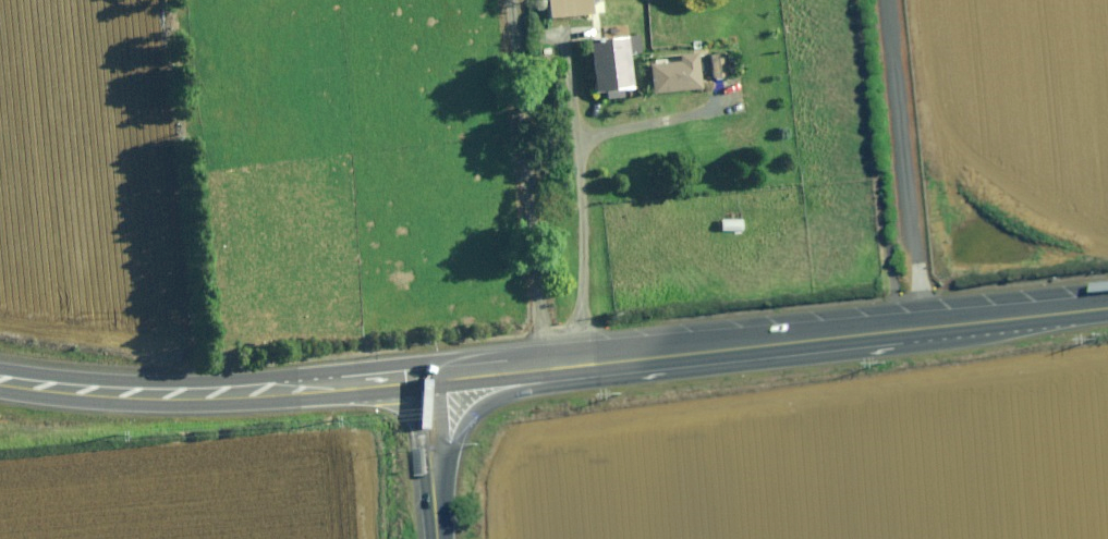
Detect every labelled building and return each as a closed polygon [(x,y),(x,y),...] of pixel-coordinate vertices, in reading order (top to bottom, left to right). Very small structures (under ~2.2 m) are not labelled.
[(592,0),(548,0),(549,18),(593,14),(592,0)] [(640,53),(638,35),(597,39),(598,44),(589,45),(594,92),(604,91),(605,99),(622,98),(621,89),(631,88),(627,54),(640,53)] [(725,77),(723,53),(710,54),(711,78),(725,77)] [(701,88),(697,57),(648,63),(651,94),(701,88)] [(742,230),(742,219),(720,220),(720,231),(742,230)]
